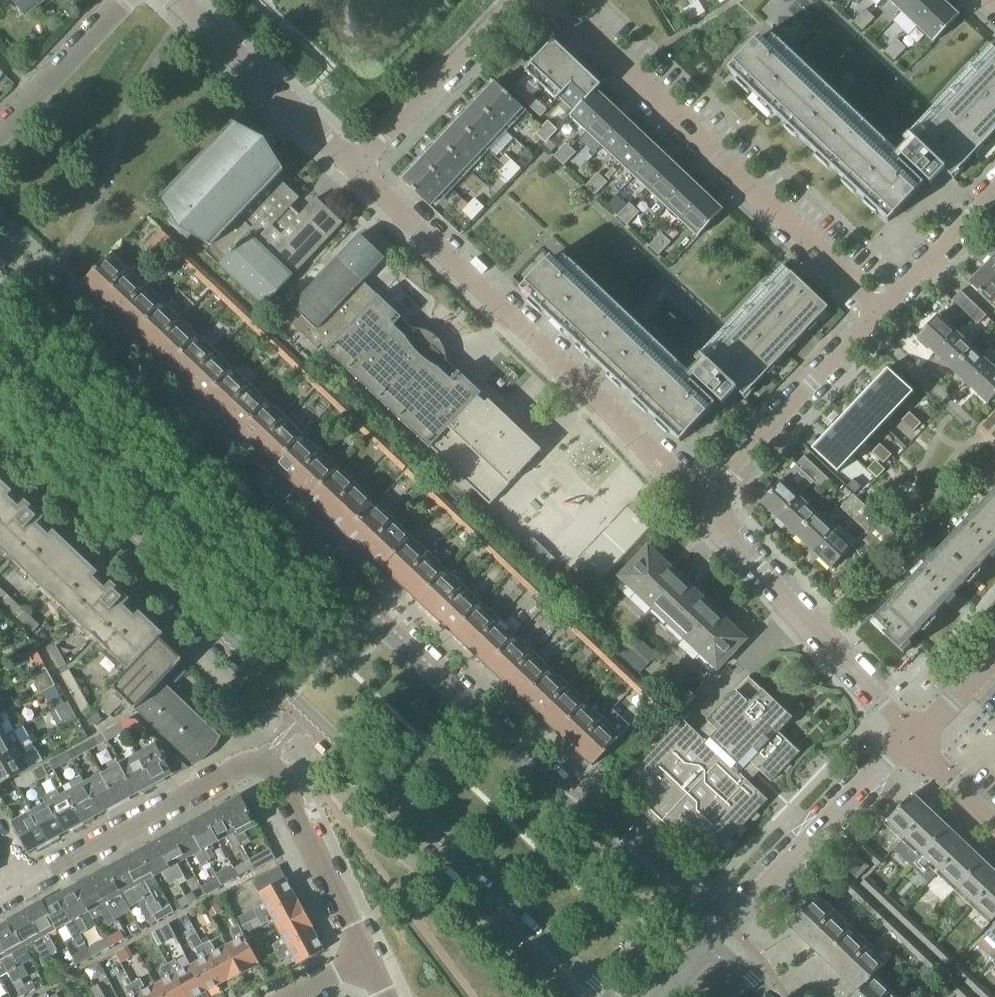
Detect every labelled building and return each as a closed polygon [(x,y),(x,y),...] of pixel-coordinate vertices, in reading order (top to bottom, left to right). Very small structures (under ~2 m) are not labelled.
[(25,15),(45,0),(13,0),(25,15)] [(901,13),(913,0),(887,0),(901,13)] [(917,28),(943,0),(913,0),(901,13),(917,28)] [(917,28),(933,43),(959,16),(943,0),(917,28)] [(698,2),(690,6),(697,17),(704,13),(698,2)] [(697,17),(690,6),(683,11),(690,21),(697,17)] [(865,10),(859,16),(868,25),(874,19),(865,10)] [(868,25),(859,16),(853,22),(862,31),(868,25)] [(728,71),(738,80),(739,81),(742,78),(753,88),(750,91),(760,102),(764,98),(775,109),(771,112),(777,117),(856,192),(888,223),(924,185),(900,162),(895,167),(759,38),(728,71)] [(896,40),(890,46),(900,55),(906,48),(896,40)] [(569,117),(570,117),(600,85),(553,41),(525,71),(557,101),(559,99),(573,112),(569,117)] [(900,55),(890,46),(885,52),(894,61),(900,55)] [(914,143),(915,144),(902,158),(931,185),(944,171),(947,174),(949,172),(949,171),(957,163),(960,166),(959,166),(961,168),(974,154),(973,152),(973,153),(969,150),(977,141),(980,144),(982,146),(994,132),(993,130),(993,131),(990,128),(994,123),(994,57),(914,143)] [(496,83),(477,103),(504,128),(522,108),(496,83)] [(513,91),(540,117),(546,111),(519,85),(513,91)] [(570,117),(586,132),(612,105),(597,90),(601,86),(600,85),(570,117)] [(477,103),(459,122),(485,148),(504,128),(477,103)] [(586,132),(602,147),(628,120),(612,105),(586,132)] [(602,147),(617,162),(644,135),(628,120),(602,147)] [(459,122),(440,142),(467,168),(485,148),(459,122)] [(547,122),(542,128),(551,137),(557,130),(547,122)] [(259,138),(234,125),(233,125),(162,200),(174,219),(169,224),(187,241),(193,236),(211,246),(213,245),(226,258),(219,266),(263,307),(293,276),(344,225),(316,199),(299,216),(290,207),(299,199),(277,178),(283,172),(268,147),(267,148),(264,142),(258,139),(259,138)] [(551,137),(542,128),(536,134),(545,143),(551,137)] [(617,162),(633,177),(659,150),(644,135),(617,162)] [(440,142),(420,164),(446,189),(467,168),(440,142)] [(566,144),(560,150),(569,159),(575,153),(566,144)] [(569,159),(560,150),(554,157),(563,166),(569,159)] [(633,177),(649,192),(675,164),(659,150),(633,177)] [(511,161),(505,167),(514,176),(520,169),(511,161)] [(446,189),(420,164),(403,182),(430,207),(446,189)] [(649,192),(665,207),(691,179),(675,164),(649,192)] [(514,176),(505,167),(499,173),(508,182),(514,176)] [(597,174),(591,180),(601,189),(607,183),(597,174)] [(665,207),(681,222),(707,194),(691,179),(665,207)] [(601,189),(591,180),(586,187),(595,195),(601,189)] [(707,194),(681,222),(697,238),(724,210),(707,194)] [(607,206),(615,213),(623,204),(615,197),(607,206)] [(474,199),(468,206),(478,214),(484,208),(474,199)] [(629,204),(623,210),(632,219),(638,213),(629,204)] [(478,214),(468,206),(462,212),(472,221),(478,214)] [(632,219),(623,210),(617,217),(627,225),(632,219)] [(144,247),(156,259),(173,242),(160,230),(144,247)] [(661,234),(655,240),(664,249),(670,243),(661,234)] [(664,249),(655,240),(649,246),(658,255),(664,249)] [(175,257),(183,264),(190,258),(182,250),(175,257)] [(986,265),(994,274),(994,256),(986,265)] [(82,284),(100,300),(125,273),(108,257),(82,284)] [(183,264),(192,273),(198,266),(190,258),(183,264)] [(320,346),(429,448),(429,449),(481,394),(458,372),(454,376),(449,370),(452,367),(446,361),(446,358),(446,355),(445,352),(444,349),(443,346),(442,343),(440,341),(438,338),(435,336),(433,334),(430,333),(427,331),(424,330),(421,330),(418,329),(415,329),(413,329),(378,296),(374,300),(369,295),(372,291),(337,258),(291,307),(292,308),(283,317),(317,349),(320,346)] [(715,405),(692,383),(687,387),(551,258),(520,291),(680,443),(715,405)] [(986,265),(970,283),(969,282),(968,283),(991,305),(992,304),(991,303),(994,299),(994,274),(986,265)] [(192,273),(201,281),(207,274),(198,266),(192,273)] [(100,300),(117,317),(143,290),(125,273),(100,300)] [(791,273),(750,316),(706,363),(707,364),(694,378),(723,405),(736,391),(743,398),(828,308),(791,273)] [(201,281),(209,289),(216,282),(207,274),(201,281)] [(209,289),(218,297),(224,291),(216,282),(209,289)] [(117,317),(134,333),(160,306),(143,290),(117,317)] [(218,297),(227,306),(233,299),(224,291),(218,297)] [(952,300),(969,317),(977,308),(960,292),(952,300)] [(227,306),(236,314),(242,307),(233,299),(227,306)] [(134,333),(152,350),(177,323),(160,306),(134,333)] [(236,314),(244,322),(251,315),(242,307),(236,314)] [(977,308),(969,317),(977,325),(986,316),(977,308)] [(244,322),(253,330),(259,324),(251,315),(244,322)] [(917,338),(934,354),(955,332),(938,316),(939,315),(938,315),(916,338),(917,339),(917,338)] [(152,350),(169,366),(195,339),(177,323),(152,350)] [(253,330),(262,339),(268,332),(259,324),(253,330)] [(262,339),(271,347),(277,340),(268,332),(262,339)] [(934,354),(952,370),(972,348),(955,332),(934,354)] [(169,366),(187,383),(212,356),(195,339),(169,366)] [(271,347),(279,355),(286,348),(277,340),(271,347)] [(279,355),(288,363),(294,357),(286,348),(279,355)] [(970,387),(990,365),(994,360),(994,353),(990,349),(982,357),(972,348),(952,370),(970,387)] [(187,383),(204,399),(230,372),(223,366),(226,363),(216,353),(213,356),(212,356),(187,383)] [(288,363),(297,371),(303,365),(294,357),(288,363)] [(297,371),(305,380),(312,373),(303,365),(297,371)] [(994,396),(994,370),(990,365),(970,387),(987,403),(986,404),(987,405),(994,396)] [(887,369),(872,385),(898,410),(913,393),(887,369)] [(204,399),(222,416),(247,389),(230,372),(204,399)] [(305,380),(314,388),(320,381),(312,373),(305,380)] [(314,388),(323,396),(329,390),(320,381),(314,388)] [(872,385),(857,401),(883,426),(898,410),(872,385)] [(222,416),(239,432),(265,405),(247,389),(222,416)] [(323,396),(332,404),(338,398),(329,390),(323,396)] [(332,404),(340,413),(347,406),(338,398),(332,404)] [(572,408),(565,401),(554,413),(561,419),(572,408)] [(857,401),(842,417),(868,441),(883,426),(857,401)] [(239,432),(256,449),(282,422),(265,405),(239,432)] [(340,413),(349,421),(355,414),(347,406),(340,413)] [(909,412),(901,421),(907,427),(915,418),(909,412)] [(349,421),(358,429),(364,422),(355,414),(349,421)] [(842,417),(827,432),(853,457),(868,441),(842,417)] [(907,427),(913,433),(921,424),(915,418),(907,427)] [(256,449),(274,465),(299,438),(282,422),(256,449)] [(358,429),(367,437),(373,431),(364,422),(358,429)] [(367,437),(376,446),(382,439),(373,431),(367,437)] [(827,432),(811,449),(819,456),(838,473),(853,457),(827,432)] [(274,465),(291,481),(317,455),(299,438),(274,465)] [(376,446),(385,455),(391,448),(382,439),(376,446)] [(879,444),(871,453),(877,459),(886,450),(879,444)] [(385,455),(393,463),(400,456),(391,448),(385,455)] [(886,450),(877,459),(884,464),(892,455),(886,450)] [(291,481),(309,498),(334,471),(317,455),(291,481)] [(400,456),(393,463),(403,471),(409,465),(400,456)] [(799,498),(813,483),(822,474),(804,457),(796,465),(792,461),(777,477),(781,481),(760,503),(761,504),(761,503),(779,520),(799,498)] [(406,474),(414,482),(420,475),(412,468),(406,474)] [(308,499),(327,516),(353,489),(334,471),(309,498),(308,499)] [(822,474),(813,483),(821,490),(830,482),(822,474)] [(414,482),(422,490),(429,483),(420,475),(414,482)] [(854,494),(861,488),(853,480),(847,487),(854,494)] [(129,670),(130,670),(159,639),(162,636),(140,615),(139,616),(125,603),(128,601),(128,600),(112,585),(111,585),(107,589),(94,577),(97,574),(54,534),(53,535),(40,522),(42,520),(42,519),(26,504),(22,508),(8,496),(11,493),(0,482),(0,549),(129,670)] [(422,490),(432,499),(438,492),(429,483),(422,490)] [(327,516),(347,535),(373,508),(353,489),(327,516)] [(432,499),(441,507),(447,501),(438,492),(432,499)] [(840,508),(848,516),(861,503),(853,495),(840,508)] [(779,520),(796,536),(817,514),(799,498),(779,520)] [(942,548),(972,576),(990,557),(993,560),(994,557),(994,507),(987,500),(942,548)] [(441,507),(450,516),(456,509),(447,501),(441,507)] [(861,503),(848,516),(866,532),(879,519),(861,503)] [(373,508),(347,535),(364,551),(390,524),(373,508)] [(450,516),(458,524),(465,517),(456,509),(450,516)] [(796,536),(813,553),(834,531),(817,514),(796,536)] [(458,524),(467,532),(473,526),(465,517),(458,524)] [(862,537),(871,545),(887,528),(879,519),(866,532),(862,537)] [(382,569),(383,568),(409,542),(390,524),(364,551),(382,569)] [(467,532),(476,540),(482,534),(473,526),(467,532)] [(838,527),(834,531),(813,553),(830,569),(831,570),(856,544),(838,527)] [(871,545),(880,553),(896,536),(887,528),(871,545)] [(476,540),(485,549),(491,542),(482,534),(476,540)] [(896,536),(880,553),(888,561),(905,544),(896,536)] [(522,550),(537,564),(548,553),(532,538),(522,550)] [(383,568),(401,585),(426,558),(409,542),(383,568)] [(485,549),(493,557),(500,550),(491,542),(485,549)] [(745,640),(671,569),(647,547),(619,577),(717,670),(745,640)] [(942,548),(898,594),(926,624),(945,604),(948,607),(956,599),(953,596),(972,576),(942,548)] [(493,557),(502,565),(508,558),(500,550),(493,557)] [(548,553),(537,564),(544,571),(555,559),(548,553)] [(401,585),(418,601),(443,574),(426,558),(401,585)] [(502,565),(510,573),(516,566),(508,558),(502,565)] [(505,578),(513,586),(524,574),(516,566),(510,573),(505,578)] [(418,601),(435,618),(461,591),(443,574),(418,601)] [(521,583),(528,590),(534,583),(524,574),(513,586),(516,589),(521,583)] [(528,590),(537,598),(543,592),(534,583),(528,590)] [(33,633),(39,626),(0,589),(0,602),(33,633)] [(435,618),(453,634),(478,608),(461,591),(435,618)] [(537,598),(546,606),(552,600),(543,592),(537,598)] [(926,624),(898,594),(874,620),(888,633),(885,637),(904,654),(912,646),(909,643),(926,624)] [(546,606),(554,615),(561,608),(552,600),(546,606)] [(453,634),(470,651),(496,624),(478,608),(453,634)] [(554,615),(563,623),(569,616),(561,608),(554,615)] [(563,623),(572,631),(578,625),(569,616),(563,623)] [(470,651),(488,667),(513,641),(496,624),(470,651)] [(572,631),(580,639),(587,633),(578,625),(572,631)] [(580,639),(589,648),(595,641),(587,633),(580,639)] [(619,652),(641,672),(657,655),(635,635),(619,652)] [(159,639),(130,670),(97,706),(108,716),(111,715),(121,704),(132,714),(135,710),(194,766),(203,761),(216,747),(218,743),(221,737),(233,724),(220,713),(213,721),(172,683),(184,670),(178,665),(182,661),(175,654),(172,652),(172,651),(169,649),(166,646),(167,646),(159,639)] [(488,667),(505,684),(531,657),(513,641),(488,667)] [(589,648),(598,656),(604,649),(595,641),(589,648)] [(47,651),(58,670),(66,665),(56,646),(47,651)] [(598,656),(606,664),(613,657),(604,649),(598,656)] [(40,672),(46,669),(37,652),(31,655),(40,672)] [(505,684),(523,700),(548,674),(531,657),(505,684)] [(606,664),(615,672),(621,665),(613,657),(606,664)] [(615,672),(624,680),(630,674),(621,665),(615,672)] [(32,676),(41,693),(55,686),(46,669),(40,672),(32,676)] [(69,670),(60,675),(81,713),(89,708),(69,670)] [(523,700),(540,717),(566,690),(548,674),(523,700)] [(624,680),(632,688),(639,682),(630,674),(624,680)] [(800,753),(781,735),(779,733),(789,722),(785,719),(789,715),(749,677),(696,733),(682,720),(628,778),(649,797),(638,809),(668,837),(678,826),(713,859),(768,801),(745,779),(749,775),(752,778),(759,770),(772,783),(800,753)] [(632,688),(641,696),(647,690),(639,682),(632,688)] [(540,717),(557,733),(583,706),(585,703),(578,697),(580,695),(570,686),(566,690),(540,717)] [(647,690),(641,696),(650,705),(657,699),(647,690)] [(68,703),(66,704),(59,707),(68,723),(76,719),(68,703)] [(557,733),(575,749),(600,723),(583,706),(557,733)] [(13,709),(6,712),(10,719),(16,716),(13,709)] [(93,711),(86,717),(96,726),(102,719),(93,711)] [(14,731),(4,713),(0,715),(0,738),(14,731)] [(120,724),(124,732),(127,737),(143,728),(136,721),(135,720),(127,720),(120,724)] [(600,723),(575,749),(592,766),(618,739),(600,723)] [(120,724),(104,733),(108,740),(124,732),(120,724)] [(23,748),(14,731),(0,738),(0,761),(23,748)] [(104,733),(85,743),(89,751),(108,740),(104,733)] [(30,754),(50,743),(46,736),(23,748),(0,761),(0,785),(36,765),(30,754)] [(85,743),(67,752),(72,760),(79,756),(89,751),(85,743)] [(160,744),(138,756),(155,787),(165,782),(163,779),(171,775),(172,777),(187,769),(186,769),(160,744)] [(72,760),(67,752),(50,762),(54,770),(72,760)] [(138,756),(121,765),(136,793),(142,790),(143,793),(155,787),(138,756)] [(121,765),(103,775),(120,806),(130,801),(128,798),(136,793),(121,765)] [(42,766),(34,771),(39,781),(48,776),(42,766)] [(39,781),(34,771),(15,781),(18,787),(26,788),(39,781)] [(103,775),(85,785),(100,813),(107,809),(108,812),(120,806),(103,775)] [(63,788),(67,794),(84,826),(94,820),(93,817),(100,813),(85,785),(81,778),(63,788)] [(46,797),(49,804),(64,832),(71,828),(73,831),(84,826),(67,794),(61,798),(57,791),(46,797)] [(887,821),(905,838),(930,812),(912,795),(887,821)] [(227,804),(221,808),(241,844),(249,839),(245,831),(256,825),(241,797),(238,799),(237,797),(226,803),(227,804)] [(49,804),(32,814),(49,845),(59,839),(58,836),(64,832),(49,804)] [(214,809),(203,815),(218,842),(227,837),(235,850),(242,846),(241,844),(221,808),(215,811),(214,809)] [(905,838),(922,855),(947,828),(930,812),(905,838)] [(49,845),(32,814),(13,823),(24,843),(24,844),(25,844),(27,848),(27,849),(29,852),(36,848),(38,850),(49,845)] [(194,823),(188,826),(209,864),(217,860),(210,847),(218,842),(203,815),(193,821),(194,823)] [(182,827),(171,832),(186,860),(195,855),(202,868),(203,867),(205,871),(211,868),(209,864),(188,826),(183,829),(182,827)] [(922,855),(939,871),(964,844),(947,828),(922,855)] [(162,840),(156,843),(177,881),(184,878),(177,865),(186,860),(171,832),(161,838),(162,840)] [(149,844),(139,850),(154,877),(163,873),(170,885),(177,881),(156,843),(150,846),(149,844)] [(860,851),(869,859),(875,852),(866,844),(860,851)] [(939,871),(957,888),(982,861),(964,844),(939,871)] [(250,861),(254,868),(274,858),(269,849),(250,860),(250,861)] [(129,858),(124,861),(157,921),(173,912),(169,905),(160,910),(145,882),(154,877),(139,850),(128,856),(129,858)] [(875,852),(869,859),(877,867),(883,861),(875,852)] [(843,867),(857,880),(869,867),(855,854),(843,867)] [(229,862),(231,866),(237,878),(254,868),(250,861),(241,866),(237,857),(229,862)] [(106,868),(128,907),(128,908),(138,903),(150,925),(157,921),(124,861),(118,864),(117,862),(106,868)] [(974,904),(994,883),(994,873),(982,861),(957,888),(974,904)] [(215,875),(217,879),(221,886),(237,878),(231,866),(215,875)] [(235,919),(238,925),(239,927),(257,918),(296,898),(286,879),(279,867),(251,880),(258,892),(264,903),(257,907),(235,919)] [(97,875),(91,878),(112,916),(128,907),(106,868),(96,873),(97,875)] [(833,878),(842,887),(848,880),(839,872),(833,878)] [(861,884),(870,893),(876,886),(867,877),(861,884)] [(85,879),(74,885),(89,913),(98,908),(108,925),(115,921),(112,916),(91,878),(86,881),(85,879)] [(221,886),(217,879),(202,887),(206,895),(221,886)] [(842,887),(851,895),(857,889),(848,880),(842,887)] [(974,904),(992,921),(994,918),(994,883),(974,904)] [(65,893),(59,896),(80,934),(88,930),(87,929),(96,925),(89,913),(74,885),(64,891),(65,893)] [(870,893),(879,901),(885,894),(876,886),(870,893)] [(851,895),(860,903),(866,897),(857,889),(851,895)] [(192,892),(185,896),(189,904),(196,900),(192,892)] [(879,901),(887,909),(894,903),(885,894),(879,901)] [(53,897),(42,903),(57,930),(66,925),(78,948),(86,944),(80,934),(59,896),(53,899),(53,897)] [(189,904),(185,896),(178,900),(182,908),(189,904)] [(860,903),(869,912),(875,905),(866,897),(860,903)] [(206,904),(213,916),(224,911),(217,898),(206,904)] [(257,918),(239,927),(244,935),(262,925),(268,922),(266,918),(270,916),(277,930),(306,914),(299,901),(298,901),(296,898),(257,918)] [(788,925),(806,942),(831,916),(814,899),(788,925)] [(42,903),(25,912),(50,957),(59,953),(49,935),(57,930),(42,903)] [(887,909),(896,917),(902,910),(894,903),(887,909)] [(869,912),(877,920),(883,913),(875,905),(869,912)] [(896,917),(904,925),(911,919),(902,910),(896,917)] [(25,912),(9,921),(24,948),(33,943),(45,966),(53,962),(50,957),(25,912)] [(877,920),(885,928),(892,921),(883,913),(877,920)] [(313,928),(306,914),(277,930),(287,947),(314,932),(312,928),(313,928)] [(806,942),(823,959),(849,932),(831,916),(806,942)] [(904,925),(913,934),(919,927),(911,919),(904,925)] [(0,928),(0,941),(21,981),(29,977),(23,966),(31,961),(24,948),(9,921),(0,926),(0,928)] [(885,928),(894,936),(900,930),(892,921),(885,928)] [(236,940),(226,946),(241,975),(255,967),(254,966),(259,964),(244,935),(239,927),(238,925),(230,930),(234,937),(236,940)] [(994,943),(994,925),(986,935),(994,943)] [(128,927),(121,931),(125,939),(132,935),(128,927)] [(200,959),(190,965),(206,993),(223,983),(203,946),(197,934),(193,927),(189,930),(192,935),(188,937),(200,959)] [(913,934),(922,942),(928,935),(919,927),(913,934)] [(197,934),(203,946),(211,941),(205,930),(197,934)] [(894,936),(903,944),(909,938),(900,930),(894,936)] [(121,931),(104,940),(108,948),(125,939),(121,931)] [(287,947),(283,949),(265,958),(267,962),(271,969),(282,963),(283,964),(289,960),(287,956),(291,954),(297,966),(324,951),(314,932),(287,947)] [(823,959),(841,975),(866,949),(849,932),(823,959)] [(922,942),(931,950),(937,944),(928,935),(922,942)] [(903,944),(912,953),(918,946),(909,938),(903,944)] [(104,940),(88,949),(92,957),(108,948),(104,940)] [(8,974),(14,985),(21,981),(0,941),(0,978),(8,974)] [(211,941),(203,946),(223,983),(227,981),(228,982),(241,975),(226,946),(212,953),(210,949),(214,946),(211,941)] [(931,950),(940,959),(946,952),(937,944),(931,950)] [(912,953),(921,961),(927,955),(918,946),(912,953)] [(92,957),(88,949),(73,958),(77,965),(92,957)] [(841,975),(858,992),(870,979),(871,980),(884,966),(866,949),(841,975)] [(946,952),(940,959),(949,967),(955,961),(946,952)] [(921,961),(930,970),(936,963),(927,955),(921,961)] [(168,964),(186,996),(198,996),(206,993),(190,965),(177,972),(175,968),(179,966),(176,960),(168,964)] [(930,970),(937,977),(943,970),(936,963),(930,970)] [(156,984),(163,996),(186,996),(168,964),(160,969),(165,978),(156,984)] [(952,971),(961,979),(967,972),(959,964),(952,971)] [(66,966),(58,971),(63,978),(70,974),(66,966)] [(937,977),(947,985),(953,979),(943,970),(937,977)] [(63,978),(58,971),(51,975),(55,982),(63,978)] [(961,979),(970,987),(976,981),(967,972),(961,979)] [(133,984),(140,996),(163,996),(156,984),(146,989),(141,979),(133,984)] [(888,996),(871,980),(870,979),(858,992),(853,996),(887,996),(888,996)] [(947,985),(956,994),(962,988),(953,979),(947,985)] [(32,981),(24,985),(28,993),(36,989),(32,981)] [(970,987),(979,996),(985,989),(976,981),(970,987)] [(130,996),(140,996),(133,984),(125,988),(130,996)] [(24,985),(17,989),(21,996),(28,993),(24,985)] [(94,996),(104,996),(97,985),(89,989),(94,996)] [(959,996),(971,996),(962,988),(956,994),(959,996)]
